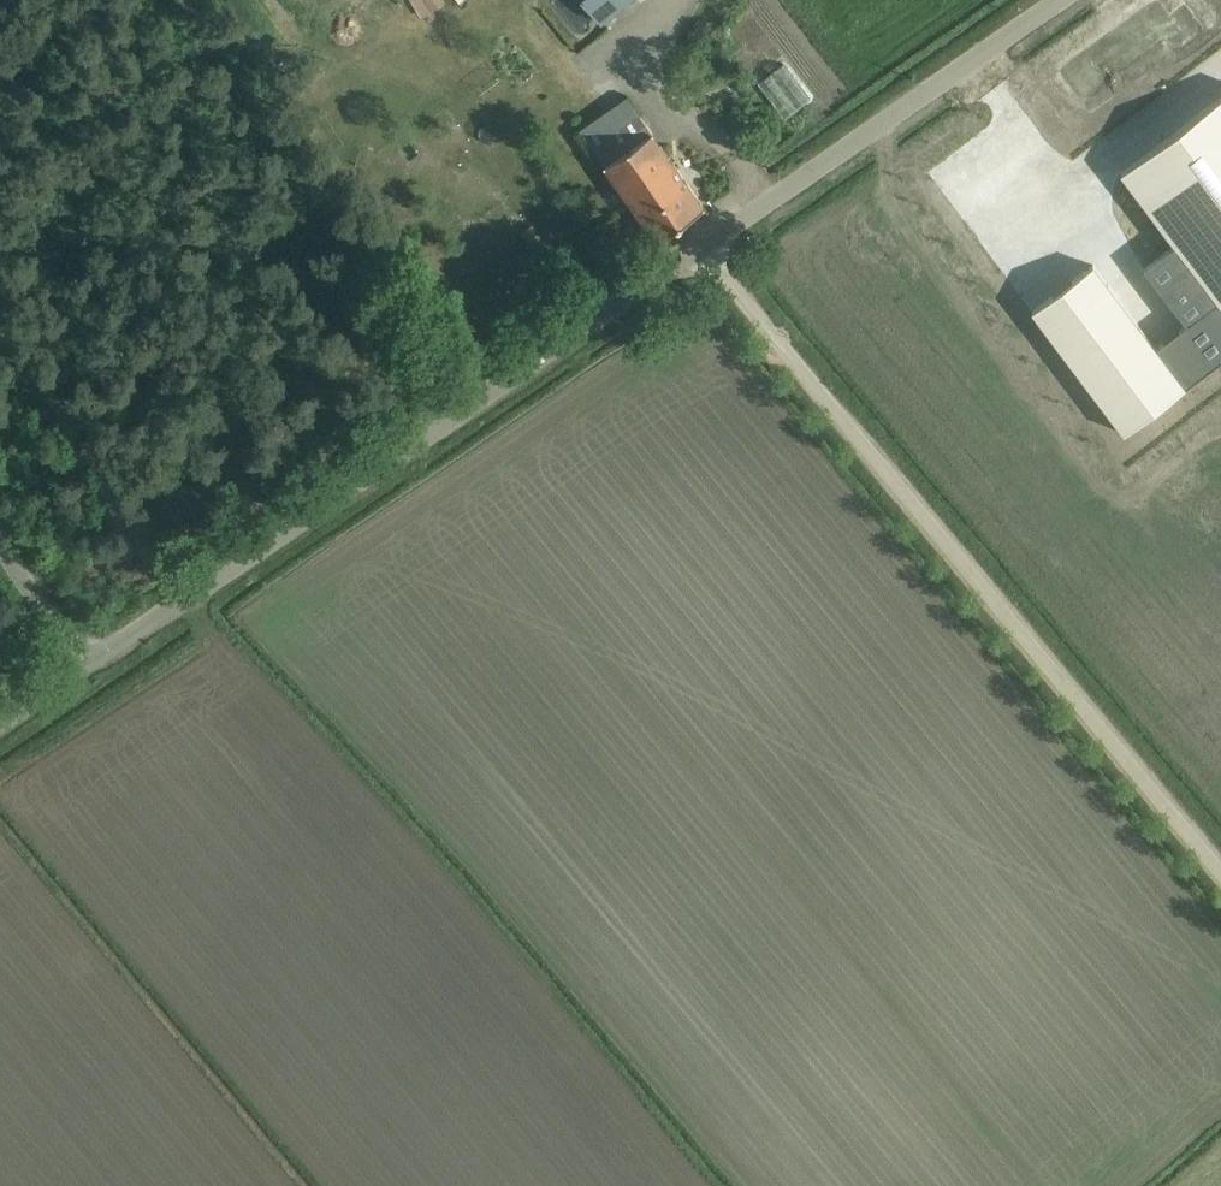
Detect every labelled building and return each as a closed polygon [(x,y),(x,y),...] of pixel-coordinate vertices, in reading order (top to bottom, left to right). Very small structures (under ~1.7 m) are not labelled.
[(443,0),(424,0),(432,14),(446,5),(443,0)] [(601,27),(634,0),(582,0),(581,1),(601,27)] [(759,86),(786,121),(811,102),(784,67),(759,86)] [(1121,432),(1220,363),(1220,92),(1117,164),(1171,241),(1140,262),(1141,264),(1112,285),(1094,258),(1030,302),(1121,432)] [(580,132),(605,168),(652,136),(626,100),(580,132)] [(704,212),(704,210),(652,136),(605,168),(656,244),(658,244),(672,234),(680,235),(688,230),(689,222),(704,212)]
